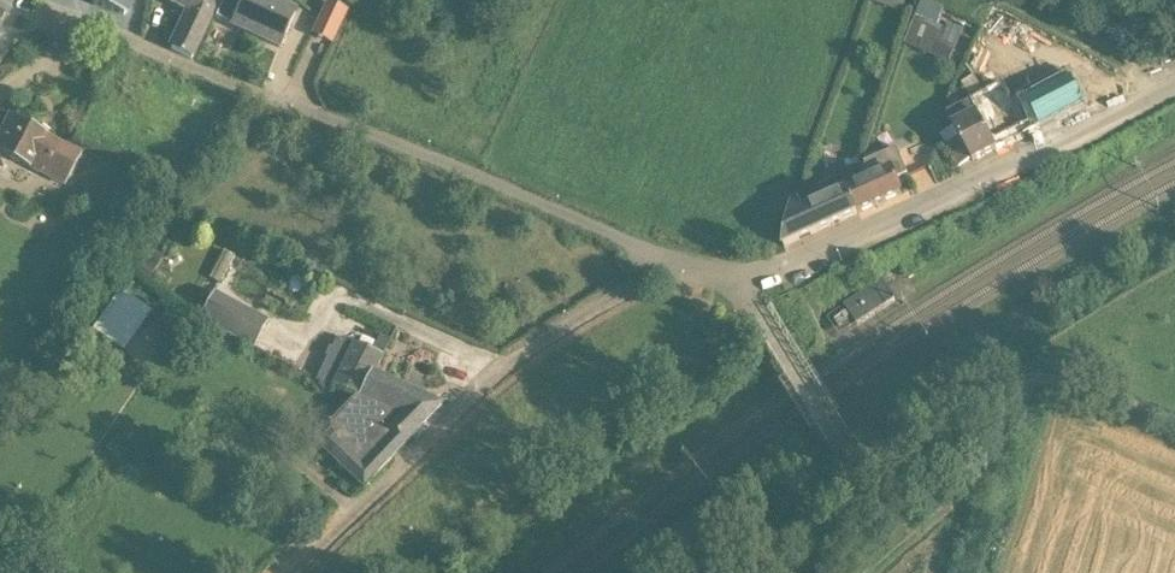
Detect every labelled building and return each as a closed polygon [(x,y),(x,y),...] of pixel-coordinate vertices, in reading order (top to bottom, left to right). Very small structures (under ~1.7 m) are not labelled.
[(92,5),(124,17),(131,0),(94,0),(92,5)] [(189,12),(171,50),(191,60),(219,0),(162,0),(189,12)] [(287,16),(267,4),(259,0),(224,0),(215,19),(279,49),(288,29),(282,26),(287,16)] [(335,45),(351,10),(330,0),(329,0),(312,34),(335,45)] [(963,34),(941,25),(948,8),(926,0),(924,0),(907,46),(952,63),(963,34)] [(993,9),(983,28),(982,30),(983,30),(996,37),(1006,16),(1006,15),(1005,15),(995,9),(993,8),(993,9)] [(1040,66),(985,94),(973,101),(970,102),(997,151),(1084,107),(1083,106),(1092,102),(1082,81),(1067,75),(1050,83),(1047,79),(1040,66)] [(973,101),(985,94),(974,77),(962,85),(973,101)] [(997,151),(970,102),(947,115),(955,129),(954,129),(960,140),(947,147),(959,168),(972,161),(973,163),(997,151)] [(10,116),(8,118),(9,119),(0,136),(0,154),(65,186),(81,153),(60,143),(47,136),(47,135),(10,116)] [(848,195),(857,216),(903,196),(897,182),(908,177),(897,152),(867,165),(864,173),(860,190),(848,195)] [(814,235),(857,216),(848,195),(860,190),(864,173),(833,186),(830,180),(817,186),(819,192),(799,201),(792,204),(784,246),(783,246),(784,248),(814,235)] [(882,281),(844,305),(857,325),(895,301),(882,281)] [(94,328),(125,351),(154,313),(123,290),(94,328)] [(213,293),(198,322),(253,350),(268,321),(213,293)] [(317,382),(331,389),(354,398),(352,401),(390,434),(392,432),(405,445),(441,407),(373,376),(383,357),(343,340),(335,344),(332,350),(330,349),(326,357),(328,358),(317,382)] [(363,489),(405,445),(392,432),(390,434),(352,401),(313,442),(363,489)]
